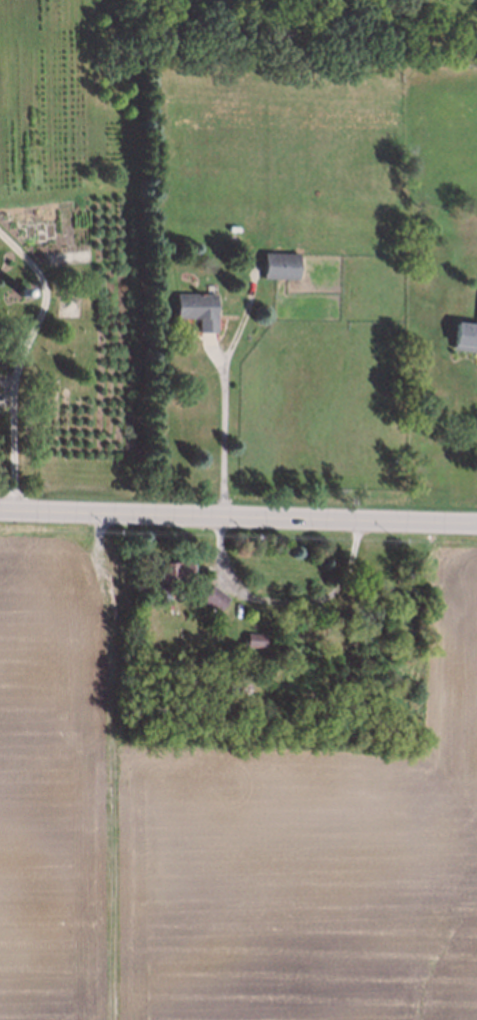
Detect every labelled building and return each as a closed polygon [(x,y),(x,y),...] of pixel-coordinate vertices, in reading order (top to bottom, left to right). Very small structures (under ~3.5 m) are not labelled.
[(291,276),(256,275),(256,253),(292,253),(291,276)] [(19,286),(23,288),(23,291),(22,293),(20,295),(18,294),(15,292),(15,290),(16,288),(19,286)] [(168,293),(212,294),(211,330),(191,330),(191,317),(167,316),(168,293)] [(454,322),(476,325),(476,351),(450,347),(454,322)] [(157,561),(191,560),(192,581),(183,581),(183,583),(171,583),(171,590),(158,591),(157,561)] [(214,609),(198,597),(208,583),(224,595),(214,609)] [(242,643),(242,633),(261,633),(261,644),(242,643)]
